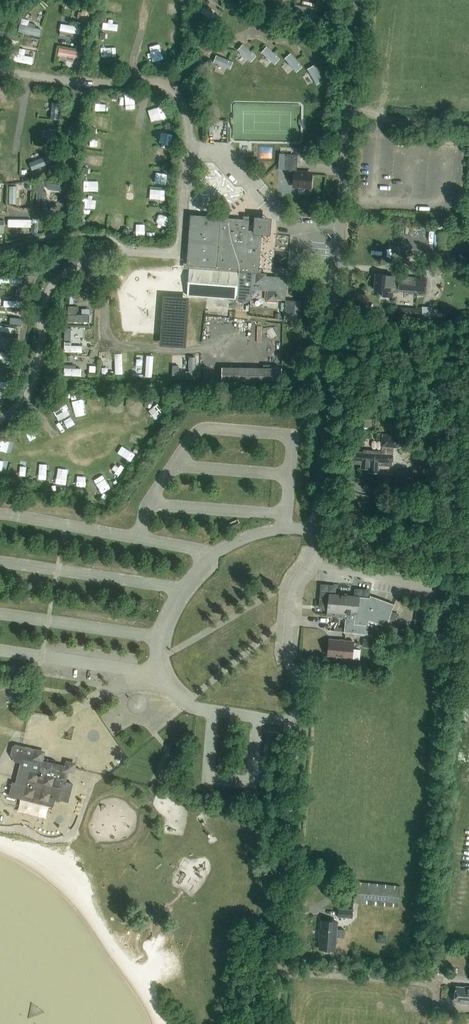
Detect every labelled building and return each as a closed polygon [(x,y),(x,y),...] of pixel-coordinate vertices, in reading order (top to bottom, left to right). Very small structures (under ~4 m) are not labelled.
[(171,3),(171,12),(182,12),(182,3),(171,3)] [(210,3),(207,8),(202,6),(199,13),(218,21),(224,10),(210,3)] [(293,5),(292,15),(315,17),(316,7),(293,5)] [(79,21),(88,23),(92,9),(83,6),(79,21)] [(43,21),(45,12),(39,11),(37,20),(43,21)] [(40,36),(43,27),(20,21),(18,30),(40,36)] [(59,32),(79,36),(81,26),(60,23),(59,32)] [(209,42),(200,36),(195,44),(204,49),(209,42)] [(237,48),(249,61),(255,54),(243,42),(237,48)] [(260,52),(274,64),(280,57),(266,45),(260,52)] [(81,50),(58,46),(56,55),(80,59),(81,50)] [(153,60),(161,61),(163,49),(155,48),(153,60)] [(96,50),(96,61),(107,61),(107,51),(96,50)] [(290,52),(283,58),(296,72),(303,66),(290,52)] [(228,68),(231,60),(216,53),(212,61),(228,68)] [(315,64),(307,67),(315,84),(322,81),(315,64)] [(58,119),(59,102),(51,101),(49,118),(58,119)] [(31,169),(54,162),(51,154),(29,160),(31,169)] [(293,186),(310,187),(311,173),(296,172),(297,155),(285,154),(284,169),(289,170),(288,181),(294,181),(293,186)] [(84,155),(82,163),(98,165),(99,157),(84,155)] [(9,184),(9,203),(16,203),(16,191),(19,191),(19,185),(9,184)] [(34,204),(45,204),(46,190),(34,190),(34,204)] [(81,206),(93,208),(95,197),(83,195),(81,206)] [(260,269),(257,269),(260,233),(270,234),(271,217),(254,216),(254,220),(243,219),(219,217),(191,216),(188,264),(184,263),(183,268),(189,268),(187,295),(236,299),(250,300),(251,289),(267,290),(266,301),(277,301),(277,299),(285,300),(284,314),(294,315),(295,301),(285,300),(287,277),(266,276),(266,274),(259,273),(260,269)] [(392,297),(394,275),(376,273),(374,290),(383,291),(382,297),(392,297)] [(22,282),(22,274),(0,274),(0,281),(22,282)] [(397,291),(425,293),(426,277),(399,275),(397,291)] [(160,295),(158,345),(184,346),(186,296),(160,295)] [(68,305),(68,321),(90,321),(90,313),(76,313),(77,305),(68,305)] [(432,306),(421,306),(421,308),(399,307),(398,316),(432,318),(432,317),(438,318),(438,309),(432,309),(432,306)] [(122,352),(114,353),(115,373),(123,373),(122,352)] [(64,375),(82,375),(82,367),(76,367),(76,364),(65,364),(64,375)] [(282,368),(221,367),(221,388),(282,389),(282,368)] [(54,420),(63,416),(59,407),(50,412),(54,420)] [(392,466),(393,448),(399,448),(400,435),(382,434),(381,450),(363,449),(363,452),(351,451),(351,461),(355,461),(355,464),(360,464),(360,468),(369,469),(368,473),(378,473),(378,465),(392,466)] [(415,472),(397,471),(396,483),(415,484),(415,472)] [(382,484),(390,485),(390,473),(382,472),(382,484)] [(415,482),(423,483),(424,473),(416,472),(415,482)] [(341,618),(345,618),(344,632),(367,634),(368,626),(376,629),(379,624),(386,626),(394,604),(370,595),(369,597),(350,596),(346,594),(342,593),(340,595),(330,594),(328,615),(341,617),(341,618)] [(364,638),(364,646),(375,646),(375,638),(364,638)] [(342,656),(342,658),(360,660),(361,650),(353,649),(353,642),(329,639),(328,655),(342,656)] [(66,782),(69,772),(70,767),(55,763),(43,760),(44,758),(40,757),(38,752),(38,750),(15,744),(12,746),(10,755),(14,761),(20,763),(15,783),(12,782),(9,796),(53,807),(55,801),(59,802),(60,797),(66,799),(70,784),(72,784),(66,782)] [(356,881),(353,902),(398,907),(400,886),(356,881)] [(338,908),(337,917),(352,918),(353,910),(338,908)] [(337,929),(337,922),(322,921),(319,949),(335,950),(336,937),(344,937),(345,930),(337,929)] [(456,986),(455,1002),(468,1003),(467,1004),(468,1004),(468,987),(465,986),(465,987),(456,986)]
